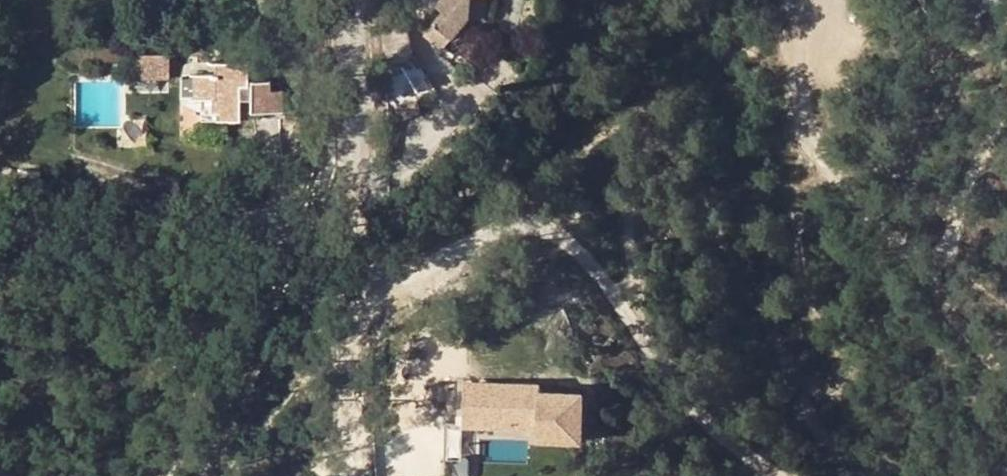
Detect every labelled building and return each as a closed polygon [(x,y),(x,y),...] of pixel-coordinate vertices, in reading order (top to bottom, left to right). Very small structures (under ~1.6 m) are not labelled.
[(450,41),(464,22),(481,25),(481,7),(493,4),(494,0),(443,0),(436,8),(441,14),(430,25),(450,41)] [(411,19),(383,27),(385,52),(391,102),(417,97),(418,97),(416,89),(432,84),(418,56),(411,19)] [(450,41),(430,25),(422,35),(442,51),(450,41)] [(133,55),(133,80),(169,79),(169,54),(133,55)] [(205,98),(205,123),(245,122),(245,102),(257,102),(257,112),(283,112),(283,90),(272,89),(273,54),(257,54),(255,60),(215,62),(216,72),(204,72),(205,98)] [(190,98),(205,98),(204,72),(190,72),(190,98)] [(417,97),(391,102),(392,109),(395,119),(419,110),(417,97)] [(533,440),(590,441),(592,387),(546,386),(546,378),(467,376),(466,426),(456,426),(456,456),(532,458),(533,440)]
